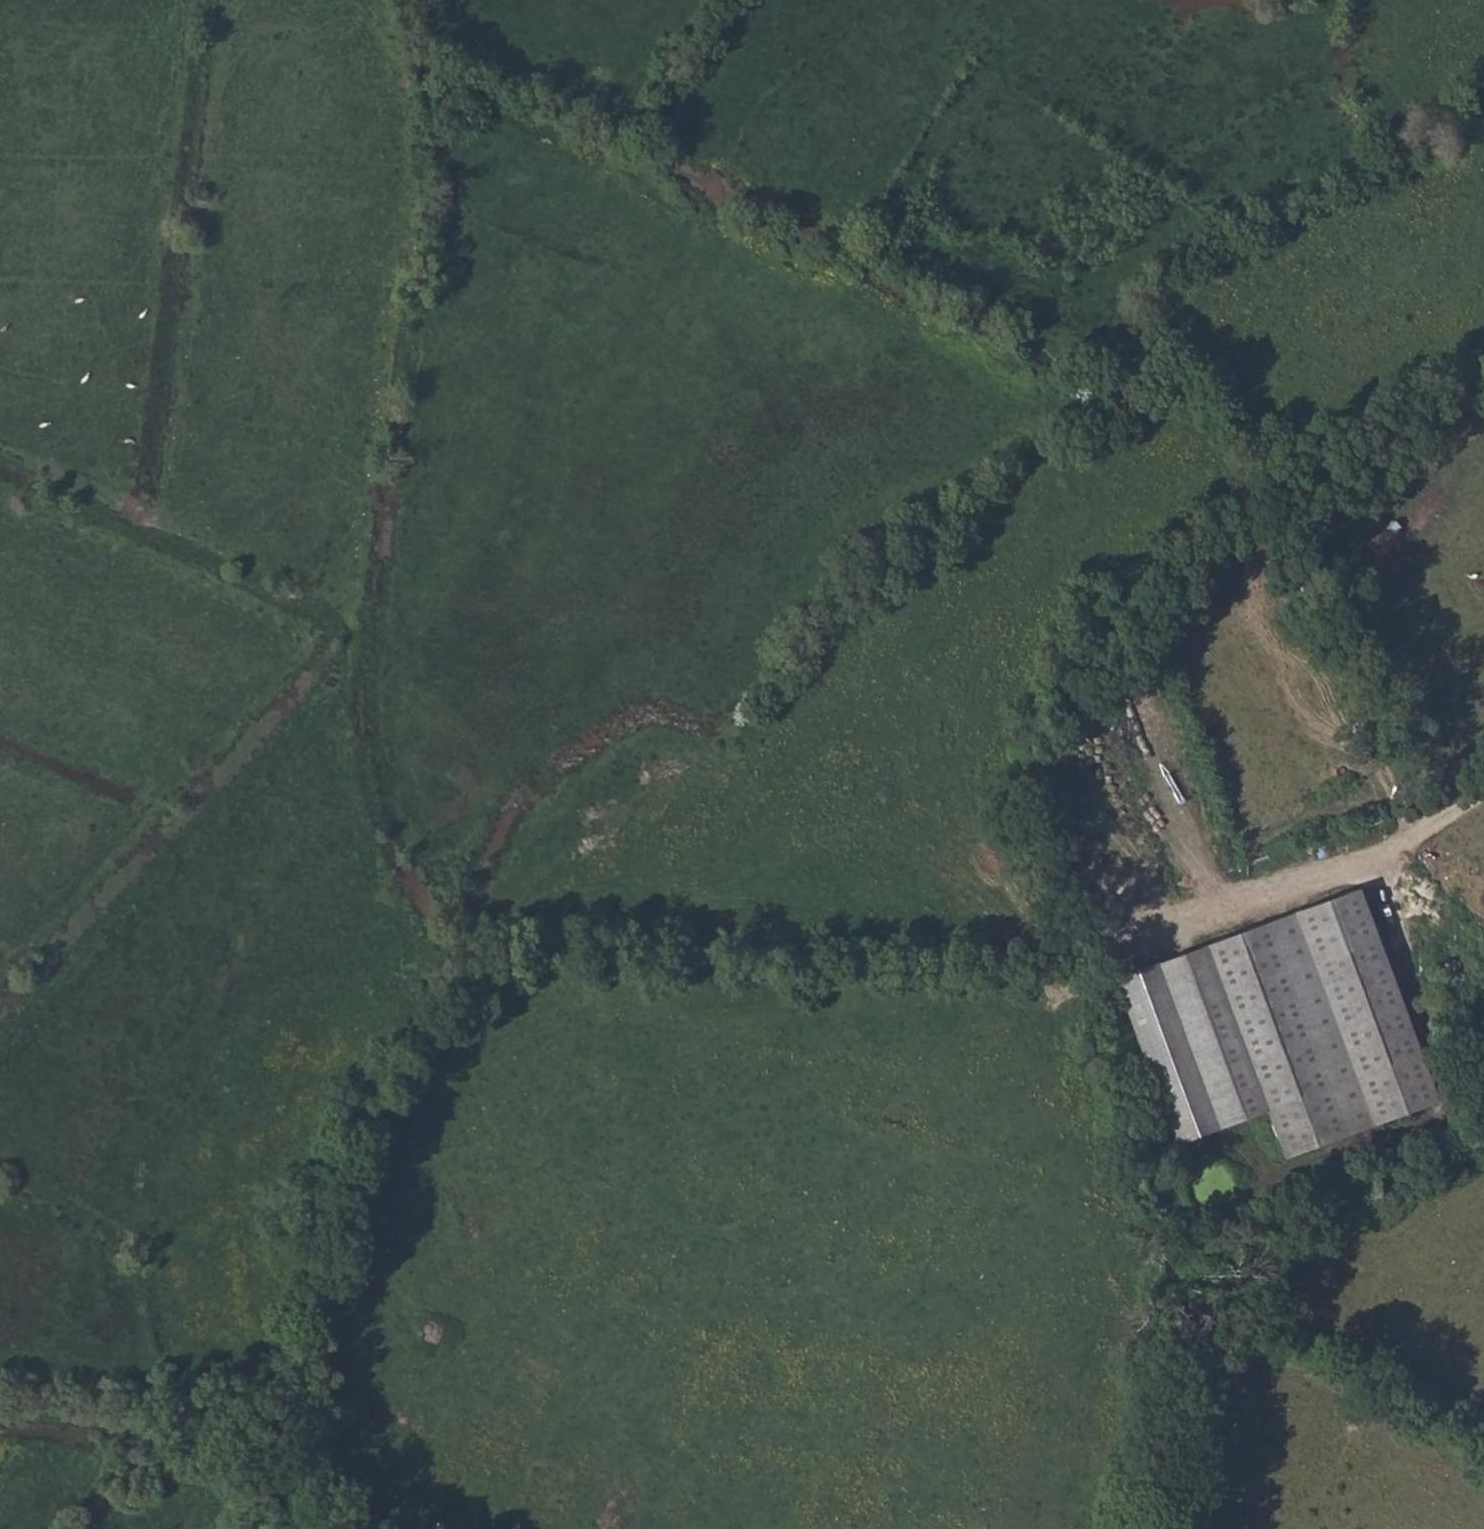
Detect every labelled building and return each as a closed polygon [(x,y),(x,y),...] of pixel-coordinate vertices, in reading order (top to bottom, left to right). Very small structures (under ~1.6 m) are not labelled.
[(1152,735),(1164,794),(1189,789),(1178,731),(1152,735)] [(1352,895),(1204,950),(1264,1115),(1281,1162),(1431,1106),(1352,895)] [(1264,1115),(1204,950),(1114,984),(1174,1148),(1264,1115)]
